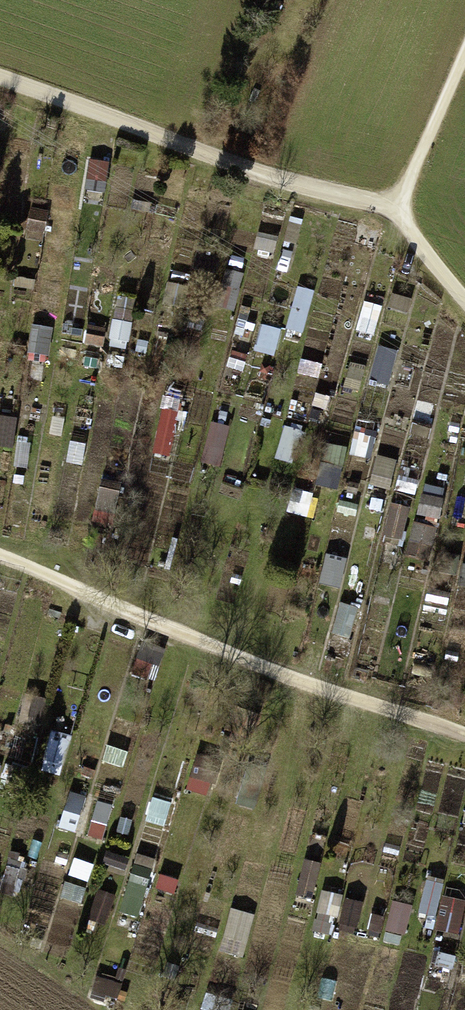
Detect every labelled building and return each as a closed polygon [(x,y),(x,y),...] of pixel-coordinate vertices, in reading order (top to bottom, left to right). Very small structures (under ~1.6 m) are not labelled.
[(30,210),(28,233),(49,235),(51,212),(30,210)] [(306,334),(315,291),(298,287),(289,331),(306,334)] [(131,349),(137,301),(118,298),(112,347),(131,349)] [(373,336),(383,308),(368,303),(359,331),(373,336)] [(34,326),(29,360),(50,363),(55,328),(34,326)] [(275,357),(282,331),(265,327),(258,353),(275,357)] [(380,349),(371,381),(390,387),(400,354),(380,349)] [(18,421),(3,418),(0,432),(0,445),(13,448),(18,421)] [(222,468),(232,427),(212,422),(202,464),(222,468)] [(287,425),(277,459),(299,466),(309,432),(287,425)] [(340,492),(348,449),(328,445),(320,488),(340,492)] [(380,456),(372,485),(391,490),(398,461),(380,456)] [(116,523),(122,490),(103,487),(97,520),(116,523)] [(422,498),(418,521),(440,525),(445,502),(422,498)] [(404,545),(411,509),(391,505),(384,540),(404,545)] [(413,525),(408,560),(431,563),(435,528),(413,525)] [(342,591),(349,560),(328,555),(321,586),(342,591)] [(42,724),(47,699),(26,695),(21,720),(42,724)] [(44,770),(64,774),(73,736),(53,731),(44,770)] [(107,764),(125,768),(129,753),(110,749),(107,764)] [(205,795),(215,761),(199,756),(189,790),(205,795)] [(68,793),(64,830),(80,832),(85,795),(68,793)] [(153,799),(146,823),(166,828),(173,804),(153,799)] [(90,837),(105,841),(115,805),(101,801),(90,837)] [(122,914),(140,920),(157,865),(139,859),(122,914)] [(314,901),(322,865),(306,862),(298,897),(314,901)] [(99,892),(92,920),(108,924),(115,896),(99,892)] [(361,927),(364,900),(322,895),(319,922),(361,927)] [(464,935),(464,921),(464,899),(441,897),(438,932),(464,935)] [(392,902),(388,934),(409,937),(413,904),(392,902)] [(220,952),(244,959),(257,915),(233,908),(220,952)]
